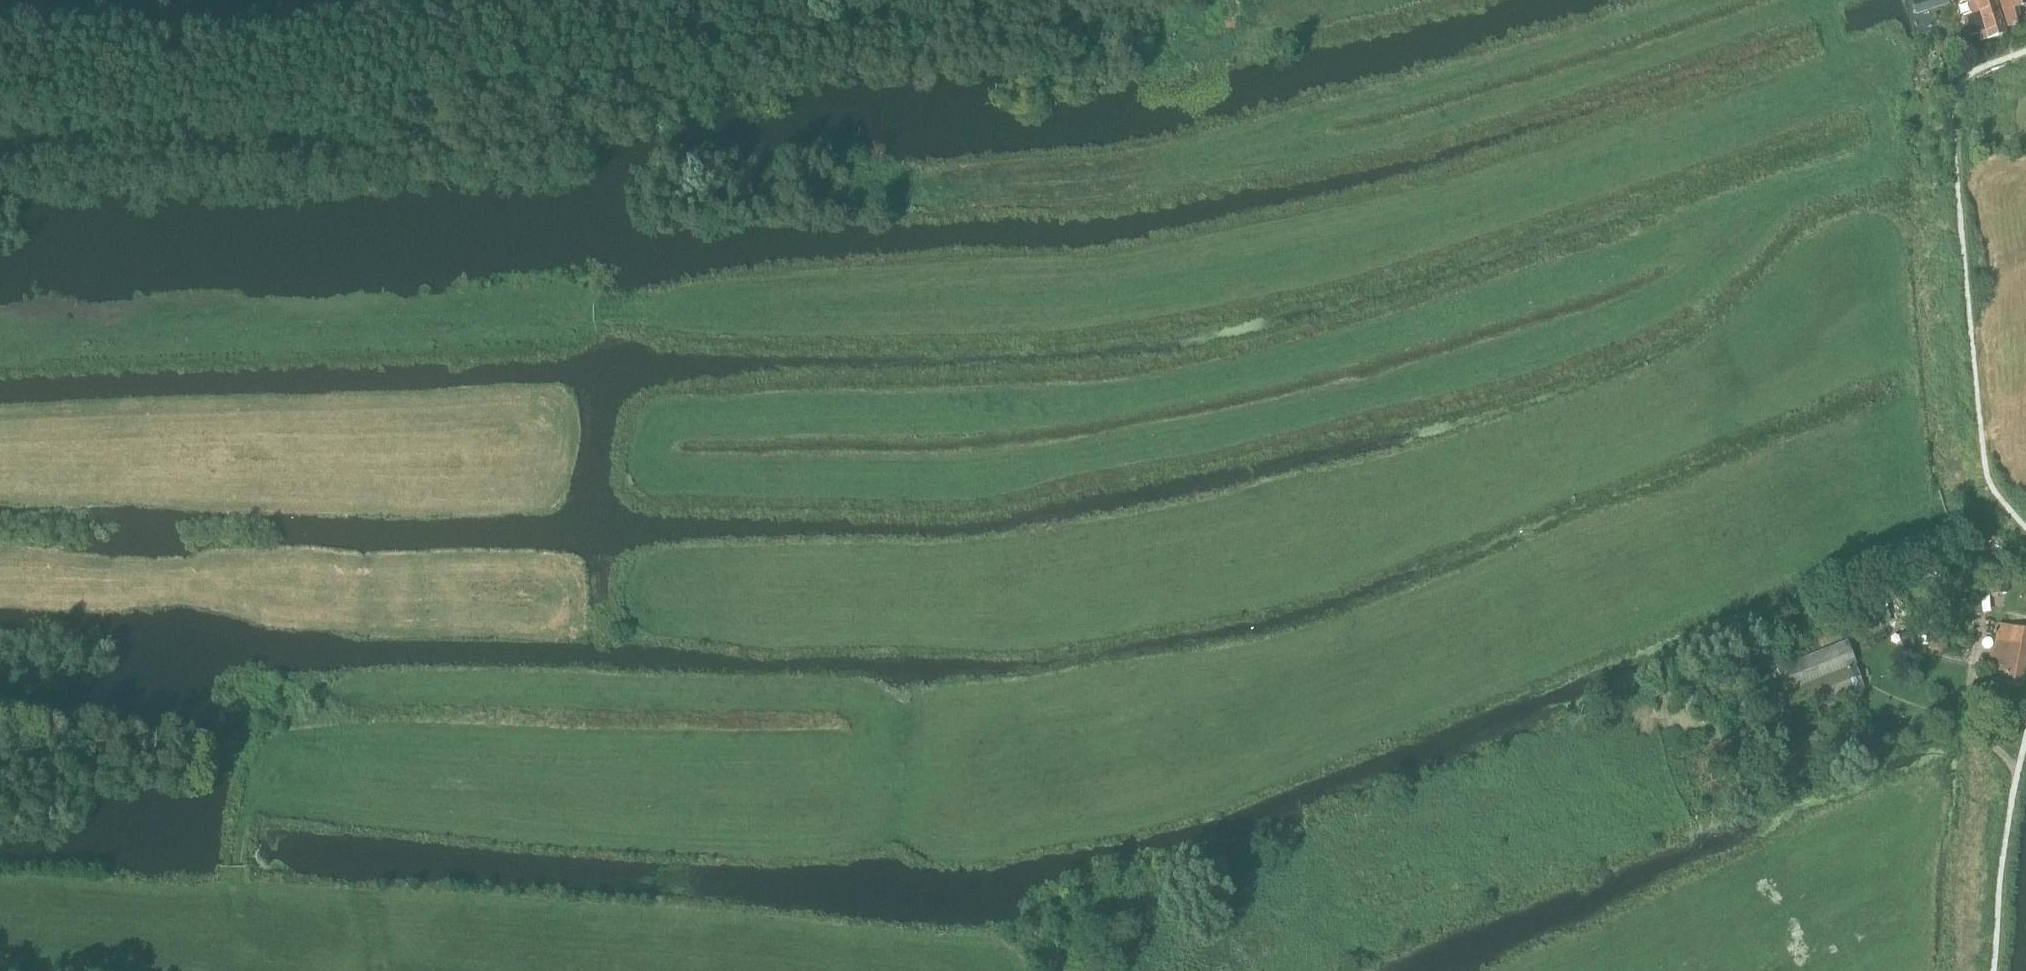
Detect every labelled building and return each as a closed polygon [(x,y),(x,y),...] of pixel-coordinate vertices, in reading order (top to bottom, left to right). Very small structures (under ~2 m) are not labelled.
[(1929,11),(1949,5),(1948,0),(1926,0),(1929,11)] [(1959,5),(1968,2),(1972,14),(1978,35),(1980,42),(2005,34),(2004,28),(1998,11),(1997,7),(1994,0),(1957,0),(1959,5)] [(2006,27),(2017,24),(2013,9),(2025,5),(2025,0),(1998,0),(2006,27)] [(2005,572),(1985,574),(1987,596),(2007,595),(2005,572)] [(1998,666),(1993,690),(2004,692),(2006,685),(2020,688),(2023,675),(2025,661),(2025,630),(1998,624),(1995,637),(1989,635),(1987,646),(1992,647),(1989,664),(1998,666)] [(1929,650),(1947,650),(1946,629),(1929,629),(1929,650)] [(1847,642),(1777,670),(1786,691),(1787,691),(1797,716),(1865,689),(1856,667),(1857,666),(1847,642)]
